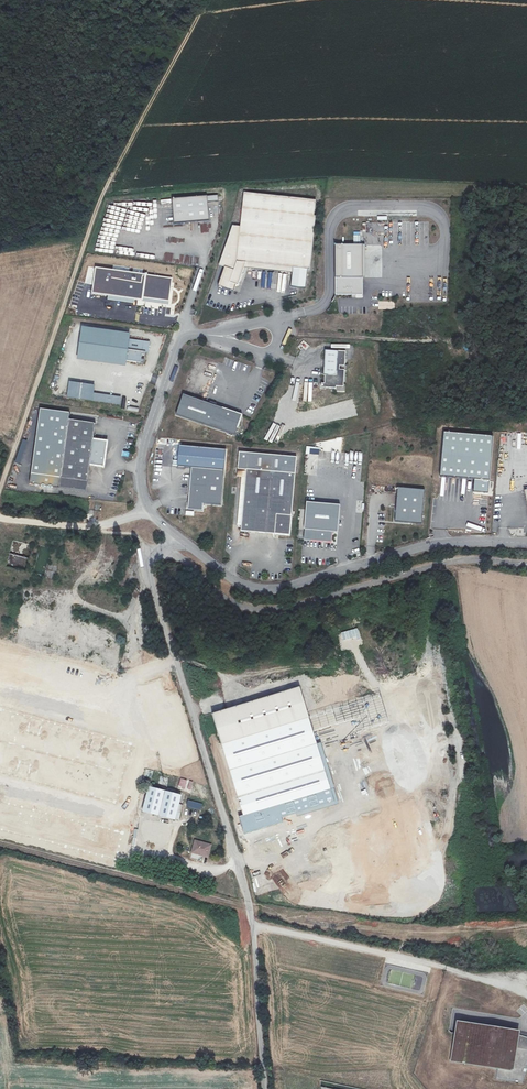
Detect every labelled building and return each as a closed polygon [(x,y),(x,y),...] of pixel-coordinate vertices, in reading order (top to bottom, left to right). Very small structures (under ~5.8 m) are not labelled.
[(318,201),(244,193),(240,226),(233,225),(219,266),(225,268),(219,286),(234,291),(237,285),(239,286),(245,268),(293,273),(291,287),(306,288),(309,269),(311,269),(318,201)] [(208,223),(206,203),(217,203),(216,197),(170,201),(172,226),(208,223)] [(108,207),(107,216),(126,217),(127,209),(108,207)] [(362,245),(335,245),(335,295),(363,295),(362,245)] [(178,263),(179,260),(172,259),(173,253),(165,252),(164,261),(178,263)] [(179,263),(195,265),(197,257),(180,255),(179,263)] [(284,290),(285,274),(263,272),(262,284),(266,284),(265,289),(284,290)] [(80,325),(76,358),(126,364),(127,356),(144,358),(145,350),(148,350),(149,339),(130,337),(130,331),(80,325)] [(304,352),(310,346),(304,340),(298,346),(304,352)] [(344,389),(346,351),(326,350),(324,375),(326,375),(325,383),(322,383),(322,387),(344,389)] [(118,404),(119,397),(92,393),(91,400),(118,404)] [(247,415),(186,393),(178,414),(240,436),(247,415)] [(70,411),(40,407),(29,482),(86,490),(90,463),(104,465),(107,440),(93,438),(96,422),(69,418),(70,411)] [(489,481),(493,436),(444,432),(440,476),(475,479),(489,481)] [(295,472),(296,456),(239,451),(237,468),(246,469),(246,468),(295,472)] [(223,469),(191,466),(187,508),(202,509),(203,502),(220,503),(223,469)] [(241,524),(246,469),(237,468),(236,475),(241,476),(237,524),(241,524)] [(295,472),(246,468),(246,469),(241,524),(240,530),(289,534),(295,472)] [(115,479),(111,489),(116,491),(120,481),(115,479)] [(488,492),(489,481),(475,479),(474,491),(488,492)] [(464,490),(464,487),(446,483),(445,490),(442,490),(440,498),(461,502),(462,500),(466,501),(467,494),(471,495),(472,492),(464,490)] [(419,524),(422,489),(395,487),(392,521),(419,524)] [(338,532),(340,504),(307,501),(304,528),(305,528),(304,539),(331,541),(332,531),(338,532)] [(269,685),(263,686),(264,693),(275,691),(274,685),(269,686),(269,685)] [(297,687),(210,714),(242,819),(258,814),(262,828),(325,808),(321,794),(329,792),(315,747),(384,726),(375,696),(307,717),(297,687)] [(177,793),(145,784),(139,807),(171,815),(177,793)] [(201,810),(202,804),(188,800),(186,807),(201,810)] [(202,832),(167,823),(163,840),(172,842),(174,834),(190,838),(188,847),(197,849),(202,832)] [(456,1020),(450,1060),(498,1068),(496,1079),(522,1083),(526,1064),(526,1043),(526,1042),(526,1038),(519,1035),(519,1030),(456,1020)]
